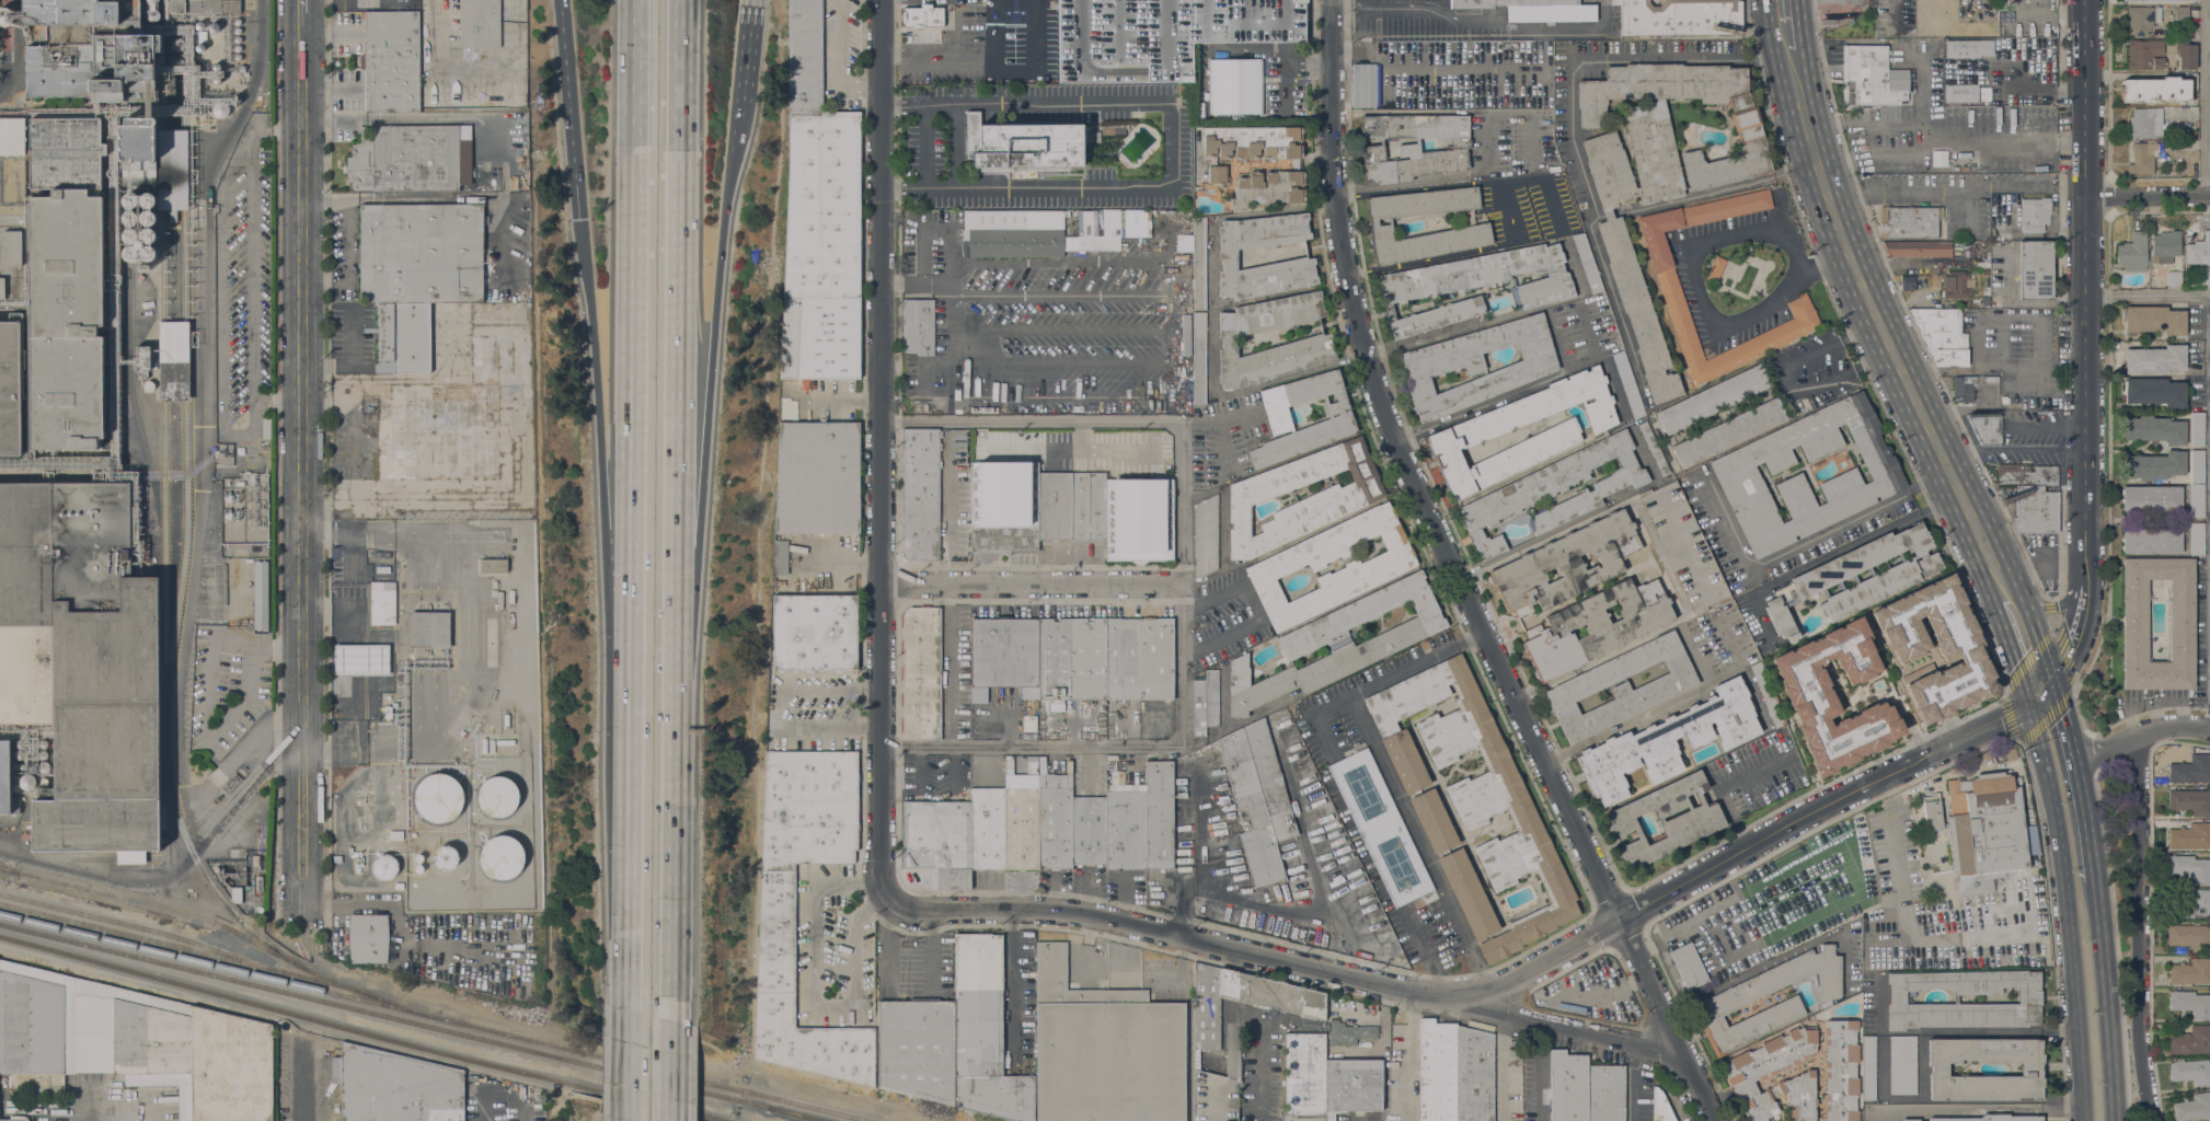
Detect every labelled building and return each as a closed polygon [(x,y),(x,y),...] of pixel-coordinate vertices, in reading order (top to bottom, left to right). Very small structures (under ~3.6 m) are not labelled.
[(23,25),(23,0),(140,0),(140,34),(161,34),(161,51),(154,51),(154,80),(152,80),(153,118),(156,118),(156,130),(188,129),(188,209),(158,209),(158,170),(156,170),(156,186),(122,186),(122,161),(119,161),(119,125),(126,125),(125,117),(148,117),(147,101),(100,101),(100,114),(94,114),(94,96),(25,97),(25,46),(32,46),(32,25),(23,25)] [(170,13),(169,0),(240,0),(240,12),(170,13)] [(458,48),(499,48),(499,0),(458,0),(458,48)] [(789,163),(788,0),(822,0),(822,112),(861,112),(861,116),(860,116),(860,379),(780,379),(784,298),(789,163)] [(1059,82),(1058,0),(1193,0),(1193,43),(1193,81),(1059,82)] [(1193,43),(1193,0),(1307,0),(1307,1),(1304,1),(1304,42),(1193,43)] [(1449,9),(1449,0),(1596,0),(1597,21),(1507,22),(1507,4),(1493,5),(1493,9),(1449,9)] [(1658,5),(1664,0),(1738,0),(1741,0),(1741,34),(1672,35),(1672,37),(1669,37),(1669,35),(1648,35),(1648,36),(1641,36),(1641,35),(1621,36),(1621,0),(1661,0),(1655,5),(1658,5)] [(1915,26),(1915,0),(1958,0),(1958,22),(1998,21),(1998,37),(1936,38),(1936,25),(1915,26)] [(901,8),(914,8),(914,3),(929,3),(929,8),(934,8),(934,5),(940,5),(940,8),(943,8),(943,26),(921,26),(921,27),(901,27),(901,8)] [(1,24),(0,24),(0,8),(2,8),(3,7),(4,7),(7,7),(8,8),(10,9),(11,9),(12,11),(12,12),(13,13),(13,15),(13,16),(13,18),(13,20),(12,21),(11,22),(10,23),(9,24),(8,25),(5,25),(4,25),(2,25),(1,24)] [(2161,23),(2153,23),(2153,28),(2150,28),(2150,31),(2148,31),(2148,35),(2132,35),(2132,27),(2129,27),(2129,16),(2127,16),(2127,7),(2161,7),(2161,14),(2161,23)] [(2188,7),(2188,22),(2175,22),(2175,14),(2172,14),(2172,7),(2188,7)] [(159,20),(158,21),(156,22),(153,23),(150,23),(148,22),(146,20),(146,19),(145,16),(145,13),(146,11),(148,9),(149,9),(151,8),(154,8),(157,9),(158,11),(159,13),(160,14),(160,16),(159,20)] [(419,113),(366,113),(366,112),(364,112),(364,69),(360,69),(360,55),(365,55),(365,19),(360,19),(360,13),(418,12),(419,113)] [(203,30),(200,30),(199,30),(198,30),(197,30),(196,27),(196,26),(195,25),(196,24),(196,23),(197,22),(198,21),(199,21),(202,21),(203,22),(204,24),(205,25),(205,26),(204,28),(203,30)] [(206,43),(192,43),(192,32),(206,31),(206,43)] [(183,50),(181,51),(177,51),(176,51),(174,51),(172,49),(171,47),(171,46),(171,44),(171,42),(173,39),(175,38),(176,37),(179,37),(181,38),(183,39),(184,41),(185,43),(185,46),(184,48),(183,50)] [(2163,39),(2163,60),(2165,60),(2165,67),(2162,67),(2162,69),(2128,70),(2127,41),(2163,39)] [(1993,41),(1993,56),(1980,56),(1980,58),(1946,57),(1946,41),(1993,41)] [(2196,69),(2179,69),(2179,57),(2177,57),(2177,42),(2180,42),(2180,44),(2196,44),(2196,69)] [(202,51),(200,51),(199,51),(197,51),(196,50),(196,48),(196,46),(197,45),(198,44),(200,43),(202,44),(203,44),(204,45),(205,47),(205,48),(204,50),(202,51)] [(1842,45),(1887,45),(1887,55),(1888,55),(1888,60),(1887,60),(1887,69),(1909,69),(1909,85),(1911,85),(1911,91),(1908,91),(1908,93),(1907,93),(1907,103),(1900,103),(1900,105),(1857,105),(1855,106),(1854,108),(1842,108),(1842,106),(1842,45)] [(183,68),(182,69),(181,71),(177,71),(175,71),(173,71),(171,69),(170,67),(170,66),(170,63),(171,60),(173,59),(175,58),(177,57),(179,57),(181,58),(182,59),(183,61),(184,63),(184,66),(183,68)] [(220,70),(219,71),(218,72),(216,72),(215,71),(214,71),(211,69),(211,67),(212,66),(214,65),(215,63),(217,63),(218,63),(220,66),(220,67),(220,68),(220,70)] [(1621,216),(1671,367),(1662,370),(1665,374),(1669,372),(1670,374),(1676,372),(1683,394),(1653,405),(1643,374),(1644,374),(1635,348),(1637,348),(1625,313),(1623,314),(1607,263),(1609,263),(1596,224),(1605,221),(1602,211),(1585,161),(1587,160),(1580,141),(1614,129),(1621,150),(1623,149),(1635,188),(1638,186),(1622,109),(1656,102),(1655,99),(1607,99),(1607,105),(1605,105),(1605,129),(1579,129),(1579,108),(1577,108),(1577,80),(1605,80),(1605,66),(1625,66),(1625,63),(1681,63),(1681,66),(1728,65),(1728,68),(1747,68),(1747,92),(1751,106),(1754,105),(1761,124),(1759,125),(1768,152),(1766,152),(1772,172),(1689,193),(1680,153),(1700,149),(1703,160),(1704,160),(1705,163),(1741,154),(1740,146),(1736,147),(1734,141),(1738,140),(1736,131),(1735,132),(1728,113),(1733,112),(1730,106),(1729,106),(1727,103),(1700,104),(1700,99),(1664,99),(1684,189),(1682,189),(1684,196),(1645,205),(1644,199),(1642,200),(1641,195),(1616,203),(1618,206),(1611,208),(1614,218),(1621,216)] [(1350,107),(1374,108),(1375,64),(1350,64),(1350,107)] [(220,82),(219,83),(218,84),(216,84),(215,84),(214,83),(212,82),(212,81),(212,79),(212,78),(214,77),(215,76),(216,76),(217,76),(219,76),(220,77),(221,78),(221,79),(221,80),(220,82)] [(2121,102),(2121,86),(2123,86),(2123,84),(2122,84),(2121,83),(2121,82),(2121,81),(2121,80),(2122,80),(2162,79),(2162,77),(2178,77),(2178,80),(2188,80),(2188,103),(2121,102)] [(1978,84),(1978,102),(1961,102),(1961,105),(1948,105),(1948,102),(1944,102),(1944,84),(1978,84)] [(238,104),(235,104),(234,105),(232,104),(231,103),(230,102),(230,100),(231,99),(232,96),(233,96),(235,96),(237,96),(238,99),(239,100),(239,101),(239,102),(238,104)] [(228,115),(226,117),(223,117),(221,118),(218,117),(216,116),(214,114),(212,111),(212,109),(214,106),(215,104),(217,102),(220,101),(222,101),(225,102),(227,103),(228,104),(229,106),(230,109),(229,113),(228,115)] [(120,103),(94,102),(93,118),(119,119),(120,103)] [(2132,137),(2132,138),(2127,137),(2128,128),(2129,128),(2129,116),(2132,116),(2132,108),(2145,108),(2145,107),(2155,107),(2154,115),(2153,115),(2153,122),(2162,122),(2162,136),(2153,136),(2153,137),(2132,137)] [(516,111),(528,111),(529,190),(517,190),(516,111)] [(972,159),(966,159),(966,111),(978,111),(978,125),(1081,124),(1082,131),(1101,131),(1101,142),(1090,142),(1090,150),(1082,150),(1082,166),(972,167),(972,159)] [(1360,147),(1380,145),(1380,138),(1373,138),(1373,140),(1360,140),(1360,115),(1469,115),(1469,140),(1470,140),(1470,149),(1466,149),(1469,170),(1412,175),(1413,182),(1365,186),(1360,147)] [(25,309),(0,309),(0,118),(25,118),(25,143),(30,143),(30,118),(101,118),(101,143),(107,143),(107,155),(101,155),(101,188),(31,188),(31,155),(25,155),(25,195),(30,195),(30,212),(25,213),(25,309)] [(470,125),(471,171),(473,171),(473,176),(471,176),(471,185),(459,185),(459,189),(350,192),(350,183),(347,183),(346,157),(350,157),(350,143),(358,143),(358,126),(470,125)] [(1302,127),(1302,141),(1294,141),(1294,145),(1302,145),(1302,159),(1297,159),(1297,171),(1304,171),(1304,185),(1297,185),(1297,189),(1304,189),(1304,203),(1248,203),(1250,208),(1230,208),(1230,198),(1234,198),(1234,185),(1238,185),(1236,177),(1248,177),(1248,172),(1262,172),(1262,181),(1265,181),(1265,172),(1277,172),(1277,171),(1290,171),(1290,159),(1276,159),(1276,158),(1274,158),(1274,160),(1265,160),(1265,158),(1263,158),(1263,157),(1259,157),(1259,158),(1256,158),(1256,160),(1247,160),(1247,158),(1246,158),(1246,160),(1236,160),(1236,158),(1228,158),(1228,160),(1218,160),(1218,155),(1215,155),(1215,165),(1225,165),(1225,184),(1219,184),(1219,183),(1208,183),(1208,160),(1204,160),(1204,127),(1302,127)] [(2144,142),(2145,142),(2145,143),(2157,143),(2159,155),(2153,155),(2153,173),(2127,173),(2127,164),(2133,164),(2133,154),(2131,154),(2131,142),(2137,142),(2137,140),(2144,140),(2144,142)] [(2158,155),(2176,156),(2177,143),(2158,142),(2158,155)] [(1371,247),(1369,249),(1368,242),(1371,241),(1369,218),(1367,218),(1365,197),(1477,186),(1480,209),(1472,209),(1473,224),(1488,222),(1493,244),(1376,267),(1371,247)] [(31,197),(53,197),(53,188),(88,188),(88,196),(103,196),(104,438),(97,438),(97,449),(32,449),(31,197)] [(1635,218),(1680,208),(1680,209),(1769,189),(1772,207),(1682,228),(1682,227),(1661,231),(1674,267),(1672,267),(1705,360),(1793,317),(1786,303),(1806,293),(1821,325),(1705,382),(1705,383),(1695,388),(1695,386),(1693,388),(1635,218)] [(135,208),(134,208),(130,209),(127,209),(125,207),(123,206),(122,203),(122,200),(122,198),(124,196),(125,194),(127,194),(129,193),(133,193),(135,194),(137,196),(138,199),(138,201),(138,204),(137,206),(135,208)] [(152,207),(150,209),(147,209),(146,208),(142,207),(141,205),(140,203),(139,200),(140,197),(141,196),(143,194),(146,193),(149,193),(150,193),(152,194),(153,195),(156,197),(156,200),(156,203),(154,206),(152,207)] [(2040,198),(2040,197),(2050,197),(2050,201),(2051,201),(2051,212),(2049,212),(2049,223),(2044,223),(2044,232),(2023,232),(2023,224),(2019,224),(2019,209),(2022,209),(2022,198),(2040,198)] [(381,304),(381,303),(366,303),(365,291),(359,291),(359,205),(483,204),(483,216),(488,216),(488,224),(482,224),(482,302),(429,302),(429,303),(381,304)] [(1943,207),(1943,218),(1938,218),(1938,221),(1937,221),(1937,238),(1887,238),(1887,239),(1880,239),(1879,206),(1886,206),(1886,207),(1943,207)] [(136,224),(134,226),(130,227),(128,226),(126,224),(125,223),(123,221),(123,219),(123,216),(124,213),(126,211),(128,210),(131,210),(134,211),(135,211),(137,213),(138,216),(138,219),(138,222),(137,223),(136,224)] [(152,224),(150,226),(147,226),(146,226),(142,224),(141,222),(140,220),(139,217),(140,216),(141,213),(143,211),(146,210),(149,210),(151,210),(152,211),(154,213),(156,216),(156,219),(156,220),(154,222),(152,224)] [(1063,210),(1063,211),(1069,211),(1069,217),(1063,217),(1063,226),(1063,250),(1063,256),(968,257),(968,240),(962,240),(962,229),(964,229),(964,211),(1025,211),(1063,210)] [(1308,212),(1311,239),(1303,239),(1303,242),(1238,250),(1238,269),(1307,256),(1307,258),(1314,257),(1320,284),(1233,300),(1234,297),(1219,297),(1219,270),(1222,270),(1222,259),(1219,259),(1219,251),(1220,251),(1220,234),(1219,234),(1219,226),(1222,226),(1222,220),(1238,220),(1308,212)] [(1206,310),(1194,310),(1194,220),(1206,218),(1206,310)] [(1063,252),(1063,250),(1063,226),(1075,226),(1075,252),(1063,252)] [(135,243),(133,244),(129,244),(128,244),(126,243),(124,241),(123,238),(123,235),(123,233),(124,231),(126,229),(128,228),(131,228),(133,228),(135,230),(137,231),(138,234),(138,236),(138,239),(137,241),(135,243)] [(152,243),(150,244),(147,244),(145,243),(143,243),(141,241),(140,238),(140,235),(140,232),(141,231),(142,230),(145,229),(148,228),(150,228),(152,230),(153,230),(156,233),(156,235),(156,239),(154,241),(152,243)] [(2146,230),(2146,271),(2125,271),(2125,263),(2117,263),(2117,251),(2116,251),(2116,246),(2117,246),(2117,245),(2122,245),(2122,243),(2131,243),(2131,230),(2146,230)] [(2173,256),(2172,264),(2157,264),(2157,256),(2152,256),(2152,232),(2169,232),(2169,230),(2180,230),(2179,256),(2173,256)] [(2203,230),(2209,230),(2209,257),(2208,257),(2208,258),(2205,258),(2205,257),(2199,257),(2199,264),(2185,264),(2185,244),(2194,243),(2194,241),(2203,241),(2203,230)] [(1572,235),(1584,232),(1603,292),(1591,297),(1572,235)] [(2052,300),(2019,299),(2019,240),(2052,241),(2052,300)] [(1950,242),(1950,256),(1887,256),(1881,242),(1950,242)] [(1544,243),(1544,246),(1557,243),(1561,253),(1562,252),(1565,262),(1562,262),(1565,273),(1567,271),(1575,296),(1559,300),(1559,299),(1522,310),(1521,305),(1515,308),(1509,291),(1516,289),(1515,286),(1546,277),(1544,268),(1510,275),(1511,279),(1392,303),(1395,320),(1480,294),(1485,313),(1393,339),(1386,316),(1379,276),(1544,243)] [(135,259),(133,262),(129,262),(128,261),(126,259),(124,257),(123,255),(123,253),(123,250),(124,249),(126,246),(128,245),(131,245),(133,245),(135,246),(136,247),(138,250),(138,253),(138,255),(137,258),(135,259)] [(152,261),(151,262),(148,262),(146,262),(143,261),(141,258),(140,257),(140,254),(140,252),(141,249),(143,247),(145,246),(147,245),(150,246),(152,247),(154,250),(156,251),(156,253),(156,256),(154,258),(152,261)] [(1716,284),(1705,278),(1715,255),(1726,259),(1716,284)] [(2198,269),(2209,269),(2209,284),(2198,284),(2198,269)] [(1969,299),(1942,299),(1942,297),(1941,297),(1941,291),(1942,291),(1942,289),(1943,289),(1943,276),(1947,276),(1947,271),(1965,270),(1965,274),(1969,274),(1969,279),(1969,299)] [(2182,285),(2166,285),(2166,271),(2182,271),(2182,285)] [(1914,290),(1901,290),(1901,277),(1914,276),(1914,290)] [(1320,290),(1321,298),(1319,298),(1321,307),(1324,305),(1326,315),(1319,316),(1319,320),(1239,335),(1233,340),(1234,348),(1236,351),(1238,357),(1322,333),(1323,335),(1330,334),(1337,358),(1234,389),(1222,389),(1222,382),(1219,382),(1218,374),(1220,374),(1219,358),(1219,349),(1222,349),(1222,338),(1219,338),(1219,313),(1234,312),(1234,308),(1320,290)] [(901,299),(934,299),(933,356),(917,356),(917,354),(901,354),(901,299)] [(429,373),(393,373),(393,360),(375,360),(375,342),(381,342),(380,339),(378,339),(377,327),(377,326),(376,325),(376,319),(376,317),(377,317),(380,317),(380,315),(377,315),(376,314),(376,307),(376,304),(377,304),(381,304),(429,303),(429,373)] [(2125,331),(2125,305),(2167,307),(2167,310),(2185,310),(2185,336),(2164,335),(2164,332),(2125,331)] [(1960,309),(1960,334),(1967,334),(1967,366),(1936,367),(1908,309),(1960,309)] [(1417,412),(1415,413),(1397,354),(1542,312),(1558,369),(1430,420),(1430,419),(1421,423),(1417,412)] [(1194,313),(1206,313),(1206,404),(1194,407),(1194,313)] [(22,455),(0,456),(0,321),(20,321),(22,455)] [(159,322),(188,321),(189,401),(159,401),(159,322)] [(471,353),(469,353),(469,348),(471,348),(471,324),(531,324),(532,383),(521,383),(521,384),(471,384),(471,353)] [(2125,373),(2125,349),(2134,349),(2134,347),(2141,347),(2141,348),(2164,348),(2164,345),(2185,345),(2185,370),(2166,370),(2166,374),(2125,373)] [(135,370),(135,346),(150,346),(150,347),(156,347),(157,369),(150,369),(150,370),(147,370),(148,379),(138,379),(138,370),(135,370)] [(1646,415),(1635,421),(1611,354),(1623,350),(1646,415)] [(1656,413),(1761,362),(1771,384),(1666,436),(1664,431),(1662,431),(1661,429),(1662,428),(1659,420),(1658,420),(1656,417),(1657,416),(1656,413)] [(1460,450),(1466,467),(1573,416),(1580,431),(1578,432),(1581,440),(1454,501),(1452,495),(1451,496),(1440,471),(1438,472),(1435,466),(1438,465),(1435,459),(1432,460),(1430,455),(1432,454),(1427,442),(1428,441),(1426,437),(1547,388),(1546,384),(1564,378),(1566,381),(1568,379),(1567,377),(1585,369),(1586,372),(1590,370),(1589,368),(1597,365),(1601,375),(1604,374),(1608,383),(1604,384),(1609,396),(1611,395),(1614,403),(1611,404),(1618,423),(1592,435),(1580,402),(1460,450)] [(1246,451),(1262,446),(1259,441),(1273,437),(1258,392),(1338,368),(1348,405),(1357,431),(1254,471),(1246,451)] [(1953,377),(1976,377),(1976,383),(1972,383),(1972,402),(1954,402),(1953,377)] [(2125,404),(2125,378),(2166,378),(2166,382),(2185,382),(2185,407),(2164,407),(2164,404),(2125,404)] [(150,381),(152,382),(154,384),(154,385),(154,389),(153,390),(151,391),(149,392),(147,392),(146,391),(143,389),(143,386),(143,384),(145,382),(147,381),(148,381),(150,381)] [(521,384),(521,395),(513,396),(513,493),(376,493),(376,420),(377,420),(377,397),(390,397),(390,385),(471,385),(471,384),(521,384)] [(1733,513),(1736,511),(1736,509),(1731,511),(1708,463),(1848,395),(1848,396),(1862,390),(1875,419),(1876,418),(1879,425),(1877,426),(1880,434),(1878,435),(1884,446),(1885,446),(1887,446),(1888,447),(1889,448),(1890,450),(1890,452),(1890,453),(1889,454),(1890,457),(1892,455),(1907,486),(1895,493),(1879,500),(1877,496),(1875,497),(1876,501),(1798,539),(1796,534),(1794,536),(1796,540),(1754,559),(1733,513)] [(1671,447),(1776,395),(1787,418),(1682,470),(1680,464),(1679,465),(1677,461),(1678,461),(1674,453),(1673,454),(1672,451),(1673,450),(1671,447)] [(2191,412),(2205,412),(2205,446),(2190,446),(2191,412)] [(1964,415),(2001,415),(2001,438),(2003,438),(2002,444),(1980,444),(1978,444),(1973,436),(1973,435),(1964,415)] [(2123,440),(2122,418),(2139,418),(2139,415),(2152,415),(2152,418),(2168,418),(2168,420),(2185,420),(2185,444),(2176,446),(2165,446),(2165,440),(2123,440)] [(262,418),(271,418),(271,439),(262,439),(262,418)] [(1671,474),(1662,478),(1637,425),(1646,421),(1671,474)] [(859,423),(859,533),(774,533),(779,423),(859,423)] [(1625,428),(1634,447),(1630,449),(1639,470),(1644,467),(1649,481),(1634,488),(1631,482),(1600,497),(1602,504),(1534,536),(1534,531),(1532,531),(1530,529),(1528,524),(1527,521),(1528,516),(1530,513),(1543,507),(1544,510),(1584,492),(1582,488),(1586,487),(1588,492),(1595,489),(1591,483),(1610,475),(1609,473),(1621,466),(1616,457),(1589,470),(1590,472),(1588,473),(1590,478),(1582,482),(1581,479),(1567,486),(1567,488),(1561,492),(1559,490),(1554,493),(1555,495),(1547,498),(1546,497),(1532,504),(1533,506),(1526,510),(1524,507),(1520,509),(1521,511),(1513,516),(1512,512),(1497,520),(1498,522),(1490,525),(1489,523),(1481,528),(1485,538),(1487,536),(1488,539),(1500,533),(1507,550),(1482,562),(1478,554),(1477,553),(1476,552),(1475,551),(1476,547),(1473,541),(1471,542),(1467,535),(1470,534),(1458,508),(1625,428)] [(901,430),(939,430),(939,560),(909,560),(907,559),(905,558),(902,556),(902,553),(901,430)] [(1229,559),(1229,529),(1232,529),(1232,522),(1229,522),(1229,484),(1360,435),(1386,496),(1367,504),(1247,559),(1229,559)] [(219,444),(232,444),(232,465),(219,466),(219,444)] [(2165,450),(2176,450),(2176,451),(2185,451),(2185,475),(2172,475),(2172,479),(2166,479),(2166,478),(2152,478),(2152,481),(2139,481),(2139,478),(2119,478),(2119,455),(2165,455),(2165,450)] [(2190,450),(2203,450),(2203,485),(2190,485),(2190,450)] [(1037,540),(1037,551),(971,552),(970,462),(1037,462),(1037,473),(1038,473),(1038,540),(1037,540)] [(2016,484),(1998,484),(1998,464),(2029,464),(2029,472),(2035,472),(2035,465),(2057,466),(2057,485),(2044,485),(2016,484)] [(1105,539),(1038,540),(1038,473),(1105,473),(1105,479),(1105,539)] [(1105,479),(1172,479),(1173,560),(1146,560),(1146,563),(1131,563),(1131,560),(1105,560),(1105,539),(1105,479)] [(1649,539),(1657,535),(1638,497),(1674,481),(1729,596),(1693,613),(1673,573),(1666,576),(1659,562),(1658,563),(1655,557),(1657,556),(1657,554),(1649,539)] [(55,724),(0,724),(0,483),(130,482),(130,577),(158,577),(160,851),(146,851),(146,864),(117,864),(116,851),(33,852),(33,799),(55,799),(55,724)] [(2044,492),(2058,492),(2057,532),(2017,532),(2013,523),(2013,518),(2016,518),(2016,484),(2044,485),(2044,492)] [(2203,485),(2203,518),(2190,518),(2190,485),(2203,485)] [(2182,486),(2182,510),(2164,510),(2164,513),(2155,513),(2155,510),(2143,510),(2143,513),(2134,513),(2134,510),(2122,510),(2122,486),(2182,486)] [(1218,569),(1195,580),(1194,578),(1194,504),(1218,494),(1218,569)] [(1244,569),(1378,505),(1378,506),(1388,501),(1391,509),(1393,508),(1397,518),(1395,519),(1396,521),(1397,520),(1407,540),(1406,541),(1408,547),(1411,546),(1416,556),(1414,556),(1418,565),(1408,569),(1275,634),(1244,569)] [(1515,610),(1508,613),(1495,585),(1495,586),(1493,582),(1492,582),(1489,578),(1490,578),(1489,575),(1490,575),(1488,571),(1519,557),(1519,556),(1526,553),(1527,554),(1542,546),(1541,545),(1549,542),(1550,543),(1563,536),(1563,535),(1569,532),(1569,533),(1587,525),(1586,524),(1592,521),(1593,522),(1607,516),(1607,515),(1614,510),(1614,511),(1622,508),(1630,522),(1632,521),(1635,528),(1632,529),(1642,548),(1627,555),(1627,556),(1620,559),(1627,575),(1619,579),(1616,575),(1542,610),(1538,601),(1531,604),(1533,610),(1519,617),(1515,610)] [(1787,636),(1783,638),(1781,634),(1777,635),(1764,608),(1768,605),(1765,602),(1776,597),(1774,592),(1791,583),(1793,582),(1791,579),(1889,531),(1891,535),(1915,523),(1915,522),(1920,520),(1924,530),(1925,530),(1933,546),(1924,551),(1927,556),(1936,552),(1943,567),(1920,578),(1920,579),(1830,623),(1827,615),(1823,616),(1821,610),(1822,610),(1819,604),(1825,601),(1823,599),(1845,588),(1846,590),(1855,587),(1853,585),(1876,574),(1877,576),(1885,573),(1884,569),(1904,559),(1907,563),(1910,560),(1909,558),(1914,555),(1910,547),(1785,608),(1799,637),(1789,642),(1787,636)] [(2190,522),(2203,522),(2205,555),(2190,555),(2190,522)] [(2122,553),(2122,529),(2182,529),(2182,554),(2122,553)] [(787,575),(772,575),(773,540),(787,540),(787,575)] [(234,550),(265,548),(265,556),(235,557),(234,550)] [(2122,689),(2122,558),(2194,558),(2195,689),(2122,689)] [(507,559),(507,573),(480,573),(480,559),(507,559)] [(254,562),(267,562),(267,629),(254,629),(254,562)] [(1230,718),(1230,685),(1234,685),(1234,681),(1230,681),(1230,661),(1247,652),(1247,667),(1250,668),(1250,685),(1293,664),(1296,670),(1331,654),(1326,644),(1287,662),(1276,637),(1421,568),(1425,577),(1423,578),(1442,619),(1443,617),(1448,626),(1304,695),(1301,687),(1300,689),(1299,686),(1247,710),(1247,718),(1230,718)] [(1952,573),(1966,602),(1965,603),(1978,631),(1977,632),(1982,645),(1980,646),(1994,677),(1991,678),(1998,692),(1982,700),(1980,695),(1975,698),(1976,700),(1957,708),(1957,707),(1952,709),(1954,713),(1943,718),(1942,716),(1923,725),(1900,678),(1932,662),(1937,674),(1942,673),(1941,670),(1957,662),(1958,664),(1961,663),(1958,657),(1945,662),(1933,639),(1935,638),(1923,615),(1917,619),(1930,647),(1927,648),(1929,649),(1900,663),(1899,661),(1898,662),(1891,648),(1889,649),(1880,629),(1879,629),(1871,611),(1952,573)] [(1522,643),(1528,639),(1524,632),(1539,624),(1541,629),(1549,626),(1545,617),(1620,581),(1619,579),(1627,575),(1633,588),(1642,583),(1642,585),(1656,578),(1666,598),(1668,597),(1671,603),(1668,604),(1676,619),(1667,622),(1667,624),(1660,627),(1659,625),(1646,632),(1646,634),(1639,637),(1638,635),(1623,644),(1623,645),(1616,648),(1616,647),(1602,654),(1602,655),(1596,658),(1596,657),(1579,664),(1579,666),(1573,669),(1573,668),(1542,683),(1522,643)] [(370,581),(395,581),(395,624),(370,624),(370,581)] [(772,596),(856,594),(856,623),(857,623),(857,642),(856,642),(856,670),(773,670),(772,596)] [(941,608),(940,739),(902,739),(902,614),(909,608),(941,608)] [(411,612),(449,612),(449,647),(447,647),(447,654),(442,654),(442,648),(411,648),(411,612)] [(988,687),(988,704),(970,704),(970,687),(970,619),(998,619),(995,616),(1012,616),(1011,620),(1038,619),(1038,700),(1021,700),(1021,686),(987,686),(987,687),(988,687)] [(1861,616),(1871,638),(1867,639),(1881,669),(1874,673),(1875,675),(1857,683),(1856,681),(1849,684),(1842,670),(1841,671),(1834,657),(1823,662),(1825,663),(1820,666),(1819,663),(1817,664),(1819,669),(1821,668),(1830,684),(1828,685),(1841,712),(1828,718),(1831,727),(1837,724),(1835,721),(1875,703),(1876,705),(1883,702),(1886,707),(1889,705),(1896,718),(1898,718),(1904,732),(1891,739),(1891,740),(1887,742),(1888,744),(1871,753),(1869,751),(1858,756),(1860,759),(1843,766),(1842,764),(1837,767),(1837,768),(1832,771),(1832,772),(1819,777),(1814,767),(1815,766),(1806,747),(1797,726),(1799,725),(1781,686),(1783,685),(1771,659),(1861,616)] [(1038,619),(1052,619),(1052,622),(1058,622),(1058,619),(1086,619),(1086,621),(1092,621),(1092,619),(1105,619),(1106,700),(1062,700),(1062,703),(1057,703),(1057,704),(1052,704),(1052,700),(1038,700),(1038,619)] [(1106,700),(1105,619),(1173,619),(1173,700),(1106,700)] [(1566,737),(1565,737),(1552,709),(1553,708),(1552,705),(1551,706),(1549,703),(1550,703),(1547,698),(1545,695),(1546,694),(1545,692),(1672,629),(1699,682),(1578,741),(1577,740),(1569,743),(1566,737)] [(389,645),(389,674),(334,674),(334,645),(389,645)] [(1461,652),(1577,899),(1574,901),(1580,914),(1555,926),(1556,928),(1521,945),(1522,948),(1487,966),(1477,945),(1511,928),(1508,923),(1551,903),(1534,869),(1516,879),(1518,882),(1495,893),(1473,847),(1496,836),(1497,841),(1517,831),(1507,809),(1487,818),(1488,822),(1465,833),(1444,787),(1467,776),(1469,779),(1488,771),(1476,746),(1457,755),(1459,760),(1436,770),(1415,725),(1425,719),(1425,718),(1437,712),(1439,717),(1459,708),(1454,698),(1458,697),(1451,683),(1447,685),(1452,695),(1395,721),(1400,730),(1405,728),(1431,784),(1407,796),(1381,741),(1382,740),(1363,700),(1461,652)] [(1786,724),(1775,728),(1750,666),(1761,660),(1786,724)] [(1219,726),(1206,726),(1206,737),(1194,737),(1194,680),(1206,681),(1206,671),(1219,671),(1219,726)] [(1723,751),(1717,742),(1720,741),(1714,728),(1715,727),(1713,721),(1708,724),(1715,737),(1707,741),(1701,746),(1701,744),(1691,749),(1684,733),(1673,739),(1677,747),(1676,747),(1679,753),(1677,754),(1684,770),(1651,785),(1644,770),(1646,768),(1641,756),(1637,758),(1641,765),(1633,768),(1634,770),(1625,774),(1624,772),(1621,773),(1627,786),(1625,787),(1628,796),(1610,805),(1610,804),(1600,808),(1597,799),(1595,800),(1579,767),(1580,766),(1576,756),(1580,754),(1579,751),(1588,747),(1589,750),(1604,742),(1603,740),(1611,736),(1613,739),(1628,731),(1631,736),(1644,729),(1643,728),(1653,724),(1654,726),(1664,721),(1662,719),(1672,714),(1673,717),(1689,709),(1688,707),(1695,704),(1696,706),(1706,701),(1705,698),(1714,694),(1715,697),(1717,696),(1713,687),(1738,675),(1743,686),(1745,685),(1749,695),(1747,696),(1753,708),(1752,709),(1756,716),(1753,716),(1761,732),(1723,751)] [(1265,718),(1298,835),(1296,836),(1296,840),(1276,845),(1286,880),(1254,889),(1239,834),(1245,833),(1219,744),(1218,746),(1218,748),(1196,758),(1194,752),(1242,729),(1265,718)] [(19,812),(0,812),(0,739),(10,739),(11,797),(19,797),(19,812)] [(1435,890),(1395,909),(1327,765),(1367,747),(1435,890)] [(2018,758),(2007,762),(2003,751),(2015,748),(2018,758)] [(24,755),(23,758),(22,759),(21,760),(19,760),(16,759),(15,758),(14,756),(14,754),(15,752),(16,751),(19,750),(20,750),(22,751),(23,752),(24,753),(24,755)] [(45,751),(46,752),(47,753),(48,755),(47,756),(46,758),(45,759),(44,760),(42,759),(41,758),(39,756),(39,755),(39,753),(41,752),(42,751),(44,751),(45,751)] [(766,751),(857,751),(857,851),(854,851),(854,863),(795,863),(795,1028),(874,1027),(874,1087),(753,1058),(766,751)] [(2190,753),(2209,754),(2209,756),(2209,782),(2168,782),(2168,763),(2179,763),(2179,762),(2184,762),(2184,763),(2190,763),(2190,753)] [(1004,788),(1005,788),(1005,755),(1013,755),(1013,774),(1026,774),(1026,756),(1037,756),(1037,774),(1038,774),(1038,869),(1004,869),(1004,788)] [(46,762),(48,763),(49,764),(50,766),(49,768),(48,771),(46,772),(45,773),(43,772),(41,771),(39,770),(38,767),(39,765),(41,763),(42,762),(44,761),(46,762)] [(1147,761),(1173,761),(1173,869),(1163,869),(1163,872),(1160,871),(1160,869),(1147,869),(1147,785),(1147,761)] [(1627,859),(1624,860),(1618,847),(1632,842),(1627,832),(1613,837),(1602,813),(1701,770),(1710,788),(1705,789),(1707,794),(1702,796),(1706,807),(1716,802),(1727,827),(1632,869),(1627,859)] [(2041,940),(1965,949),(1960,908),(2000,903),(1999,891),(1958,895),(1956,876),(1954,877),(1947,828),(1926,830),(1923,801),(1939,799),(1942,823),(1947,823),(1947,817),(1950,817),(1947,781),(1958,778),(1958,782),(1972,779),(1972,778),(1977,778),(1976,774),(2004,772),(2004,770),(2011,770),(2012,777),(2021,776),(2023,790),(2019,790),(2028,868),(2033,867),(2041,940)] [(242,779),(229,794),(221,787),(234,772),(242,779)] [(460,812),(457,816),(453,818),(450,820),(446,822),(441,822),(437,822),(433,822),(428,820),(425,818),(422,816),(418,812),(416,808),(415,804),(414,799),(414,795),(415,790),(416,787),(418,783),(422,779),(425,777),(428,775),(433,773),(437,773),(441,773),(446,773),(450,775),(453,777),(457,779),(460,783),(462,787),(463,791),(464,796),(464,800),(463,805),(462,808),(460,812)] [(1038,869),(1038,774),(1055,774),(1072,774),(1072,797),(1072,864),(1072,869),(1038,869)] [(515,809),(511,811),(509,813),(506,816),(503,817),(498,817),(495,817),(492,817),(488,814),(485,813),(483,810),(481,808),(479,805),(477,801),(476,797),(477,794),(477,790),(480,787),(481,784),(483,781),(486,778),(490,777),(493,776),(496,775),(500,775),(504,776),(507,777),(510,779),(513,782),(515,785),(517,788),(518,791),(518,795),(518,799),(518,802),(516,806),(515,809)] [(28,776),(30,776),(32,776),(33,777),(34,778),(35,779),(36,781),(37,782),(37,784),(37,785),(37,787),(36,788),(35,789),(34,790),(33,791),(32,793),(30,793),(28,793),(26,793),(25,791),(24,790),(22,789),(22,788),(21,786),(21,785),(21,784),(21,782),(22,781),(23,778),(24,778),(25,777),(26,776),(28,776)] [(1147,785),(1147,869),(1106,869),(1106,864),(1106,797),(1106,784),(1109,784),(1109,785),(1147,785)] [(1460,843),(1435,855),(1408,799),(1434,787),(1460,843)] [(970,869),(970,801),(970,788),(1004,788),(1004,869),(970,869)] [(2209,790),(2209,801),(2209,816),(2205,816),(2192,816),(2192,812),(2190,812),(2190,809),(2184,809),(2184,811),(2179,811),(2179,809),(2168,809),(2168,797),(2168,790),(2209,790)] [(1072,797),(1106,797),(1106,864),(1101,864),(1101,867),(1096,867),(1096,864),(1081,864),(1082,867),(1077,867),(1077,864),(1072,864),(1072,797)] [(970,801),(970,869),(970,889),(936,889),(936,869),(902,869),(902,801),(970,801)] [(1855,825),(1853,816),(1864,813),(1866,823),(1855,825)] [(2189,822),(2209,822),(2209,847),(2168,847),(2168,829),(2179,829),(2179,827),(2184,827),(2184,829),(2189,829),(2189,822)] [(521,870),(518,872),(516,876),(511,878),(508,879),(505,880),(500,880),(496,879),(493,878),(490,876),(486,874),(484,870),(482,867),(480,864),(480,859),(480,855),(480,852),(481,847),(483,844),(486,841),(488,839),(492,836),(496,835),(499,834),(504,834),(507,835),(511,836),(515,839),(518,841),(520,844),(522,847),(523,851),(525,855),(525,858),(523,863),(522,866),(521,870)] [(456,866),(453,867),(452,868),(450,869),(448,870),(446,870),(444,869),(441,869),(439,868),(438,867),(436,865),(435,863),(435,860),(434,858),(434,856),(435,854),(435,853),(436,851),(437,848),(439,847),(441,846),(442,845),(445,845),(447,845),(449,845),(451,846),(453,847),(456,848),(457,850),(458,852),(459,854),(459,856),(459,858),(459,860),(458,863),(457,865),(456,866)] [(1500,928),(1475,940),(1437,858),(1461,846),(1500,928)] [(349,855),(349,847),(353,847),(353,852),(357,852),(357,857),(364,857),(364,862),(355,862),(355,858),(350,858),(350,855),(349,855)] [(396,874),(395,876),(393,877),(391,879),(389,879),(387,880),(384,880),(382,880),(380,879),(378,878),(377,877),(375,875),(373,874),(372,871),(372,868),(372,866),(372,864),(372,862),(373,859),(376,858),(377,856),(379,855),(381,854),(383,854),(385,854),(388,854),(390,854),(392,855),(394,857),(395,858),(396,860),(398,863),(399,865),(399,867),(399,869),(398,871),(396,874)] [(422,862),(419,863),(417,863),(416,862),(415,860),(415,859),(414,857),(415,856),(416,855),(417,854),(418,854),(421,854),(422,855),(423,857),(423,859),(423,860),(422,862)] [(253,865),(252,855),(260,855),(260,856),(261,856),(261,863),(258,863),(258,865),(260,865),(260,870),(254,870),(254,865),(253,865)] [(2194,859),(2209,858),(2209,883),(2192,883),(2192,875),(2168,875),(2168,856),(2194,856),(2194,859)] [(231,899),(231,887),(241,887),(241,902),(234,902),(231,899)] [(2168,889),(2209,890),(2209,914),(2192,914),(2192,917),(2168,917),(2168,889)] [(1877,912),(1877,940),(1912,940),(1912,963),(1868,963),(1868,940),(1868,912),(1877,912)] [(388,914),(388,963),(350,963),(350,914),(388,914)] [(1765,954),(1743,964),(1725,925),(1747,914),(1765,954)] [(2168,925),(2209,926),(2209,954),(2192,954),(2192,948),(2190,948),(2190,945),(2184,945),(2184,946),(2179,946),(2179,945),(2167,945),(2168,932),(2168,925)] [(1737,968),(1715,978),(1697,938),(1718,928),(1737,968)] [(1034,1076),(1034,1120),(1016,1120),(954,1106),(954,1001),(955,1001),(954,934),(991,934),(991,935),(1001,935),(1002,1076),(1034,1076)] [(1708,981),(1688,991),(1669,951),(1691,941),(1708,981)] [(1185,1003),(1185,1120),(1036,1120),(1036,943),(1067,943),(1067,990),(1147,990),(1147,1003),(1185,1003)] [(1722,1016),(1727,1027),(1796,994),(1806,1014),(1724,1052),(1725,1054),(1716,1059),(1691,1004),(1700,999),(1701,1001),(1811,948),(1814,955),(1821,950),(1821,944),(1833,944),(1833,956),(1841,956),(1841,996),(1837,998),(1831,998),(1831,1001),(1833,1004),(1823,1008),(1822,1003),(1827,1002),(1819,1001),(1819,970),(1722,1016)] [(2189,958),(2209,958),(2209,983),(2169,983),(2169,964),(2179,964),(2179,961),(2184,961),(2184,964),(2189,964),(2189,958)] [(272,1027),(272,1120),(179,1120),(179,1085),(125,1086),(124,1074),(113,1074),(113,1072),(74,1072),(74,1074),(64,1074),(64,1096),(10,1097),(10,1073),(0,1074),(0,962),(272,1027)] [(1194,962),(1220,968),(1220,995),(1219,995),(1219,1049),(1199,1049),(1199,1065),(1194,1063),(1194,962)] [(1325,993),(1325,1020),(1220,995),(1220,968),(1325,993)] [(1887,1030),(1887,1005),(1889,1005),(1889,984),(1887,984),(1887,973),(1913,973),(2026,970),(2026,972),(2039,971),(2040,991),(2041,1006),(2040,1006),(2040,1025),(2027,1025),(2027,1027),(1918,1027),(1918,1028),(1904,1028),(1904,1030),(1887,1030)] [(2194,995),(2209,995),(2209,1019),(2192,1019),(2192,1013),(2191,1013),(2191,1009),(2184,1009),(2184,1012),(2179,1012),(2179,1010),(2169,1010),(2169,991),(2194,991),(2194,995)] [(878,1088),(877,1002),(954,1001),(954,1106),(878,1088)] [(1377,1026),(1377,1039),(1356,1039),(1356,1045),(1330,1045),(1330,1019),(1338,1019),(1338,1022),(1345,1022),(1345,1026),(1377,1026)] [(1457,1026),(1457,1120),(1419,1120),(1419,1019),(1434,1019),(1434,1025),(1455,1025),(1455,1026),(1457,1026)] [(1858,1111),(1858,1120),(1825,1120),(1825,1114),(1826,1113),(1827,1113),(1827,1112),(1823,1112),(1823,1105),(1825,1105),(1825,1102),(1825,1095),(1827,1095),(1827,1093),(1825,1091),(1825,1082),(1826,1080),(1827,1080),(1827,1078),(1823,1078),(1823,1072),(1826,1072),(1826,1068),(1823,1068),(1823,1062),(1827,1062),(1827,1060),(1825,1059),(1825,1049),(1826,1048),(1827,1048),(1827,1047),(1823,1047),(1823,1039),(1826,1039),(1826,1036),(1823,1036),(1823,1028),(1827,1028),(1827,1026),(1825,1026),(1825,1021),(1826,1020),(1858,1020),(1858,1029),(1855,1029),(1855,1045),(1857,1044),(1858,1062),(1855,1062),(1855,1078),(1858,1078),(1858,1095),(1855,1095),(1855,1111),(1858,1111)] [(2192,1025),(2209,1025),(2209,1053),(2168,1053),(2168,1043),(2169,1043),(2169,1035),(2179,1035),(2179,1033),(2184,1033),(2184,1035),(2190,1035),(2190,1031),(2192,1031),(2192,1025)] [(1494,1033),(1494,1120),(1457,1120),(1457,1026),(1494,1033)] [(1765,1118),(1767,1120),(1748,1120),(1743,1111),(1742,1111),(1738,1103),(1739,1103),(1730,1086),(1729,1086),(1725,1078),(1727,1077),(1722,1065),(1729,1062),(1728,1060),(1747,1050),(1748,1052),(1761,1045),(1760,1043),(1780,1035),(1781,1037),(1787,1033),(1786,1031),(1795,1027),(1797,1029),(1803,1027),(1804,1029),(1817,1030),(1817,1042),(1816,1042),(1816,1048),(1816,1050),(1816,1051),(1816,1052),(1815,1052),(1815,1053),(1811,1054),(1810,1054),(1807,1055),(1808,1058),(1802,1061),(1802,1059),(1799,1060),(1799,1061),(1792,1065),(1791,1062),(1788,1063),(1789,1064),(1777,1070),(1777,1068),(1775,1070),(1776,1072),(1769,1075),(1769,1074),(1766,1076),(1766,1077),(1759,1080),(1758,1078),(1753,1080),(1758,1091),(1757,1091),(1758,1094),(1763,1091),(1763,1090),(1764,1090),(1764,1089),(1766,1088),(1768,1089),(1776,1085),(1775,1083),(1781,1080),(1781,1082),(1787,1079),(1791,1079),(1791,1078),(1795,1075),(1799,1076),(1799,1074),(1803,1074),(1803,1072),(1806,1072),(1806,1070),(1814,1070),(1815,1098),(1817,1098),(1817,1105),(1815,1105),(1815,1110),(1816,1111),(1816,1114),(1815,1116),(1816,1116),(1816,1119),(1815,1120),(1785,1120),(1785,1106),(1787,1106),(1787,1091),(1773,1098),(1780,1112),(1765,1118)] [(1184,1080),(1193,1080),(1193,1070),(1198,1070),(1198,1049),(1192,1049),(1192,1028),(1185,1028),(1184,1080)] [(1335,1110),(1335,1120),(1281,1120),(1281,1116),(1284,1116),(1285,1033),(1324,1033),(1324,1060),(1325,1060),(1381,1060),(1381,1110),(1335,1110)] [(1917,1037),(1917,1095),(1889,1095),(1889,1037),(1889,1036),(1917,1036),(1917,1037)] [(1875,1100),(1862,1100),(1862,1038),(1875,1038),(1875,1100)] [(1948,1097),(1944,1097),(1944,1100),(1930,1100),(1929,1073),(1931,1073),(1931,1066),(1927,1066),(1927,1040),(2035,1039),(2035,1040),(2040,1040),(2040,1053),(2042,1053),(2042,1063),(2040,1063),(2040,1077),(2042,1077),(2042,1087),(2040,1087),(2041,1099),(2031,1099),(2031,1097),(2017,1097),(2017,1100),(1948,1100),(1948,1097)] [(463,1072),(463,1120),(341,1120),(341,1084),(332,1084),(332,1056),(341,1056),(341,1042),(463,1072)] [(1588,1065),(1587,1120),(1551,1120),(1552,1049),(1565,1049),(1564,1054),(1589,1055),(1588,1065)] [(2176,1062),(2209,1059),(2209,1085),(2195,1086),(2195,1083),(2194,1083),(2192,1079),(2186,1079),(2186,1082),(2183,1082),(2182,1080),(2171,1080),(2169,1068),(2171,1068),(2169,1063),(2173,1062),(2173,1061),(2176,1061),(2176,1062)] [(1238,1079),(1238,1120),(1194,1120),(1194,1063),(1199,1065),(1199,1071),(1238,1079)] [(1626,1066),(1625,1120),(1587,1120),(1588,1065),(1626,1066)] [(1661,1091),(1676,1120),(1654,1120),(1654,1087),(1656,1087),(1661,1091)] [(2208,1117),(2182,1120),(2175,1120),(2172,1103),(2183,1101),(2183,1099),(2186,1098),(2187,1101),(2192,1100),(2192,1095),(2195,1095),(2195,1094),(2209,1091),(2209,1118),(2208,1119),(2208,1117)]
